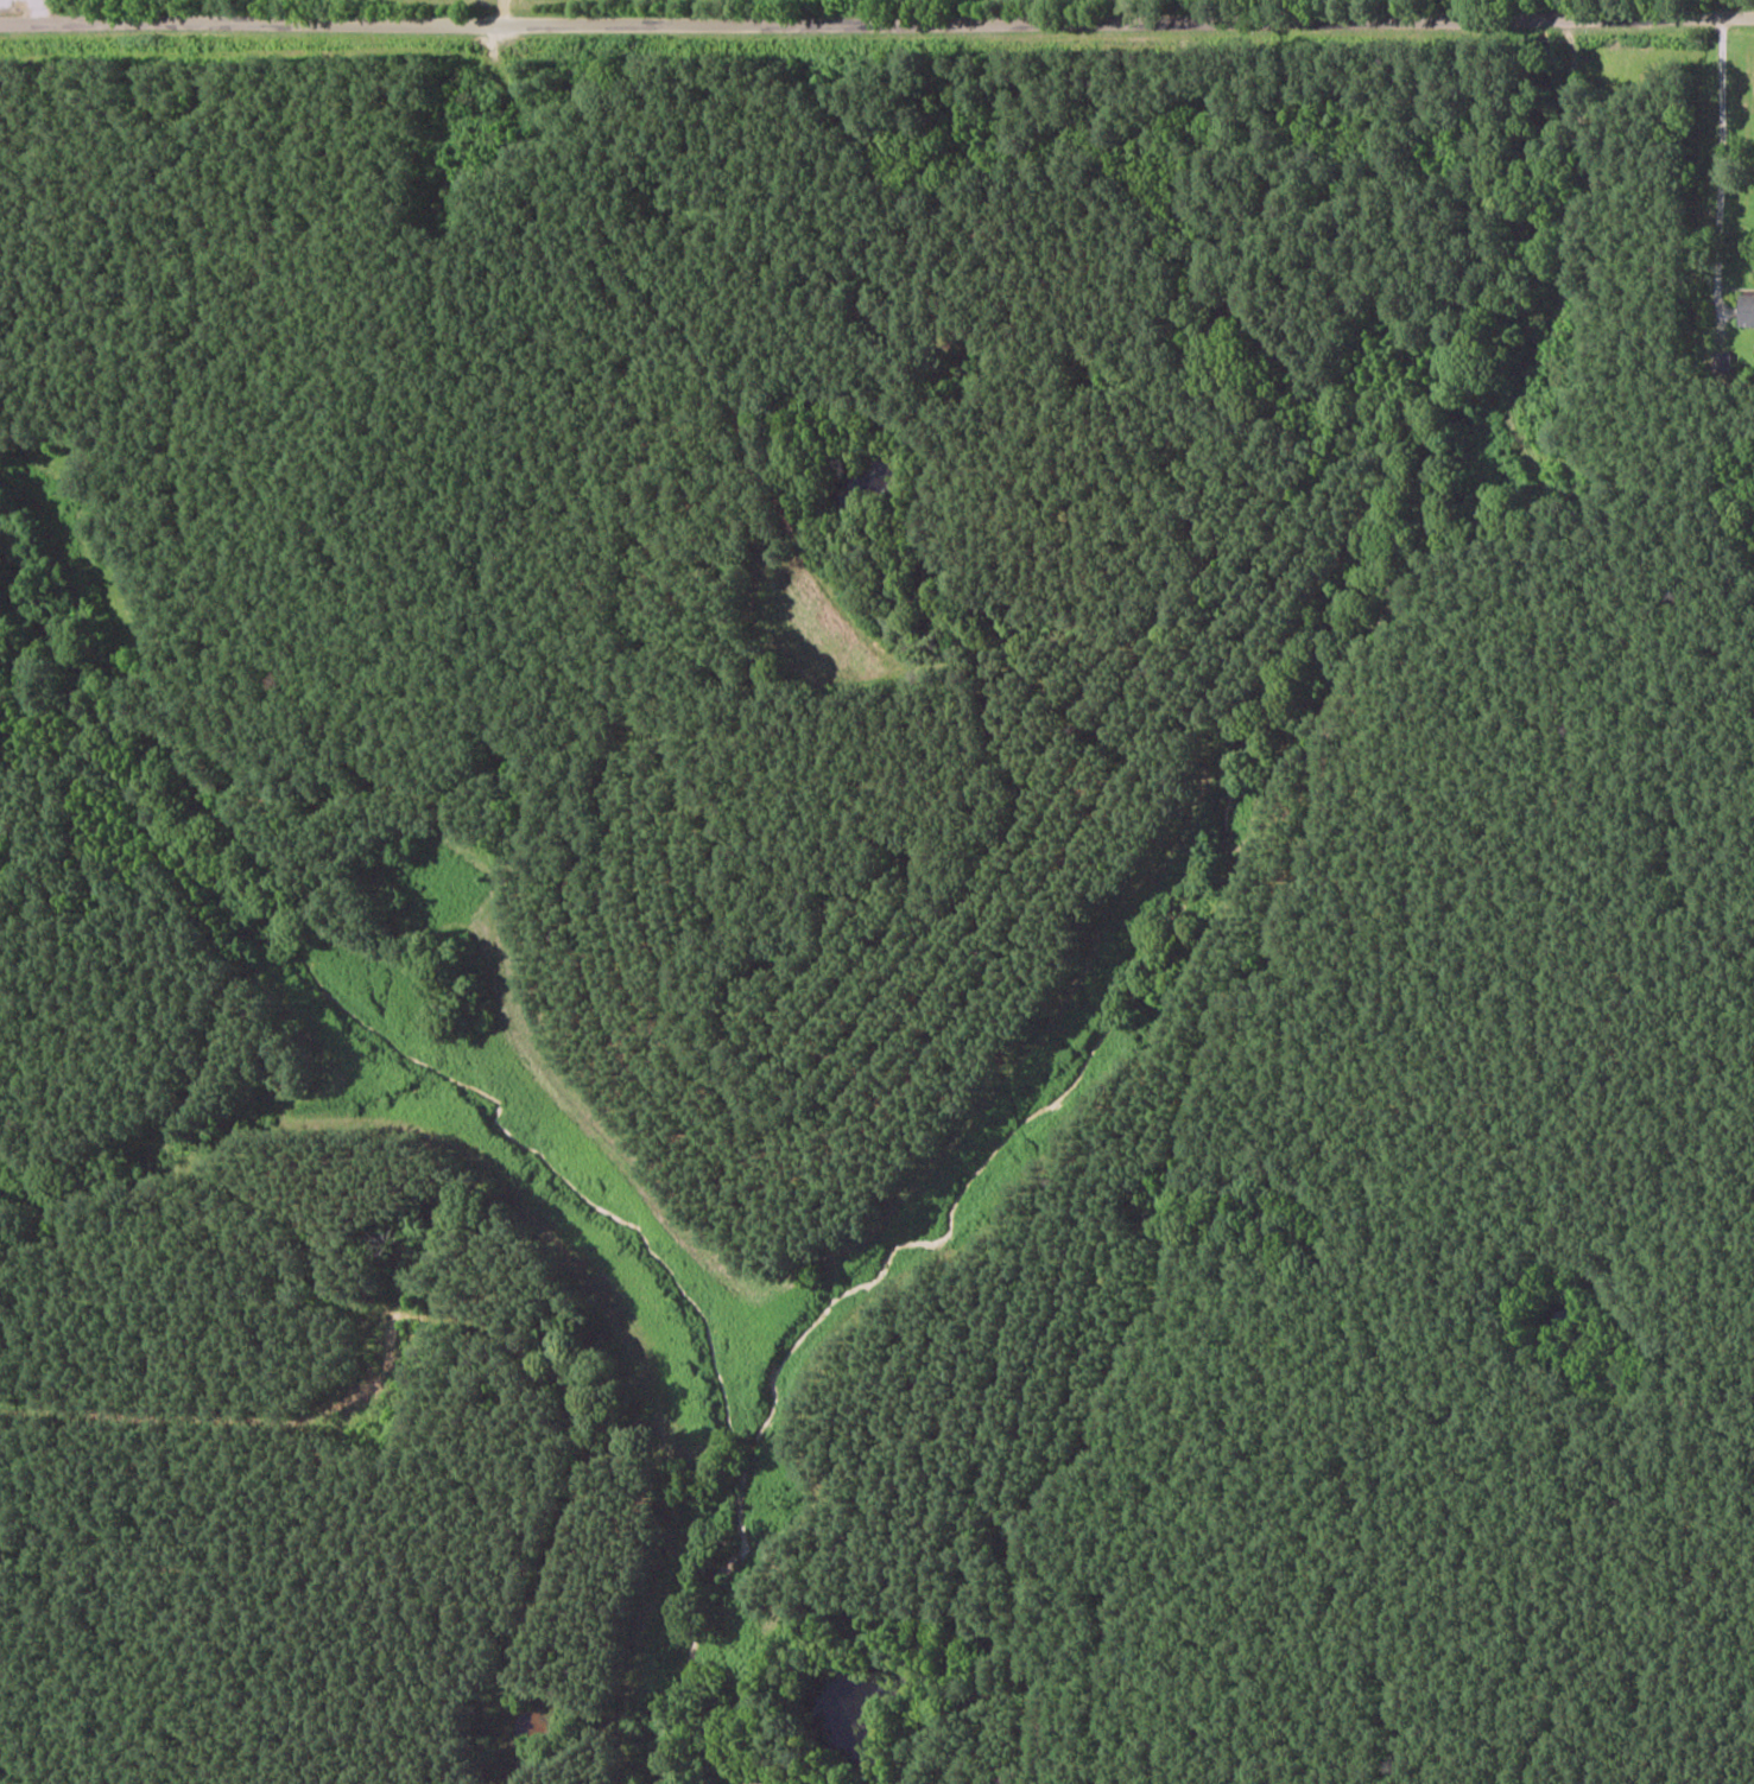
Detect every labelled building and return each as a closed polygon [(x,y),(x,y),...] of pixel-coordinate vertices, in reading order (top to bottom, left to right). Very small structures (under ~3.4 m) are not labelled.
[(1741,325),(1753,326),(1753,293),(1742,293),(1741,325)]
